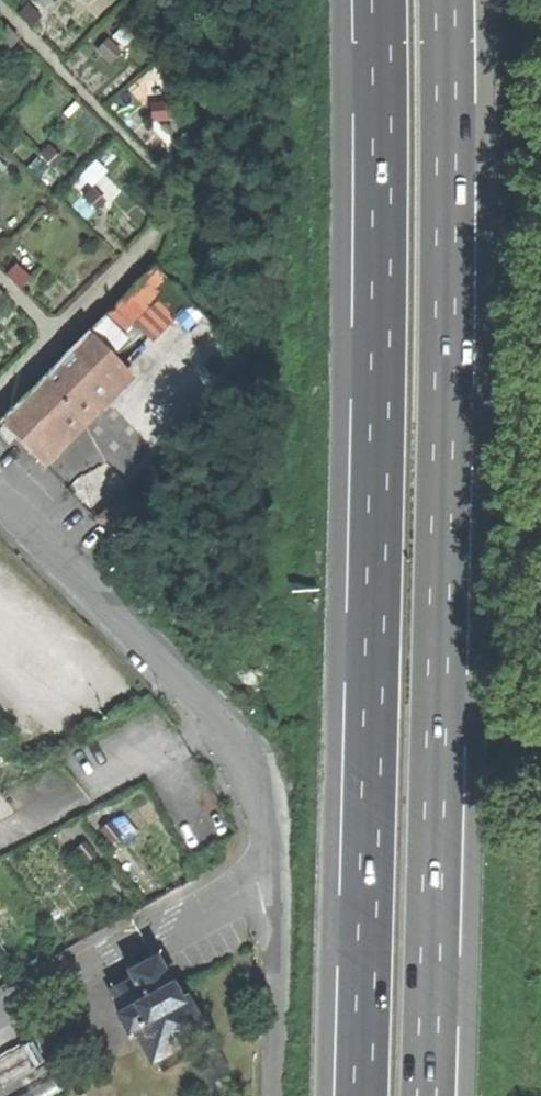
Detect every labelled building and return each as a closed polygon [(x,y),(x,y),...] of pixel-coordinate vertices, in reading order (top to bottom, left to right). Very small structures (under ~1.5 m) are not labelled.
[(32,3),(21,13),(33,27),(44,17),(32,3)] [(22,39),(8,26),(0,35),(0,38),(13,49),(22,39)] [(122,28),(110,39),(121,50),(133,40),(122,28)] [(110,39),(98,49),(113,65),(125,54),(121,50),(110,39)] [(152,101),(168,98),(166,83),(149,86),(152,101)] [(168,98),(152,101),(156,121),(172,118),(168,98)] [(51,142),(41,152),(57,167),(66,158),(51,142)] [(122,187),(106,172),(92,188),(108,203),(122,187)] [(99,212),(108,203),(92,188),(83,197),(99,212)] [(22,288),(33,278),(19,264),(8,274),(22,288)] [(98,406),(129,375),(113,360),(128,344),(120,336),(171,284),(153,266),(0,423),(40,464),(67,437),(74,443),(91,425),(103,412),(98,406)] [(0,288),(0,312),(12,301),(0,288)] [(145,1065),(199,1035),(180,1001),(176,1003),(168,991),(151,963),(126,977),(129,982),(107,994),(120,1017),(114,1020),(122,1036),(128,1033),(145,1065)] [(202,1087),(225,1074),(209,1045),(186,1057),(202,1087)]
